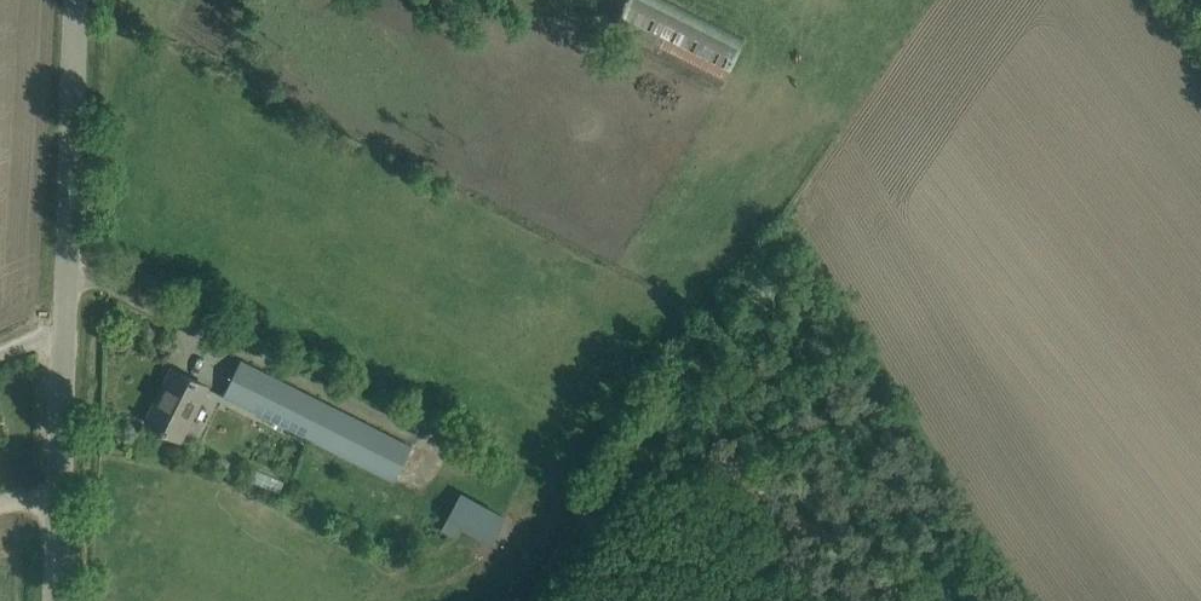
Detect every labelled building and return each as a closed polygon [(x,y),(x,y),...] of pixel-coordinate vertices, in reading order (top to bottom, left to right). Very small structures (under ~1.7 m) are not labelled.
[(745,41),(667,0),(628,0),(613,30),(722,86),(745,41)] [(394,483),(413,446),(241,359),(223,395),(394,483)] [(194,380),(173,369),(146,422),(182,440),(208,386),(194,380)] [(278,493),(284,482),(258,470),(252,482),(278,493)] [(452,537),(459,526),(491,544),(506,517),(460,492),(441,531),(452,537)]
